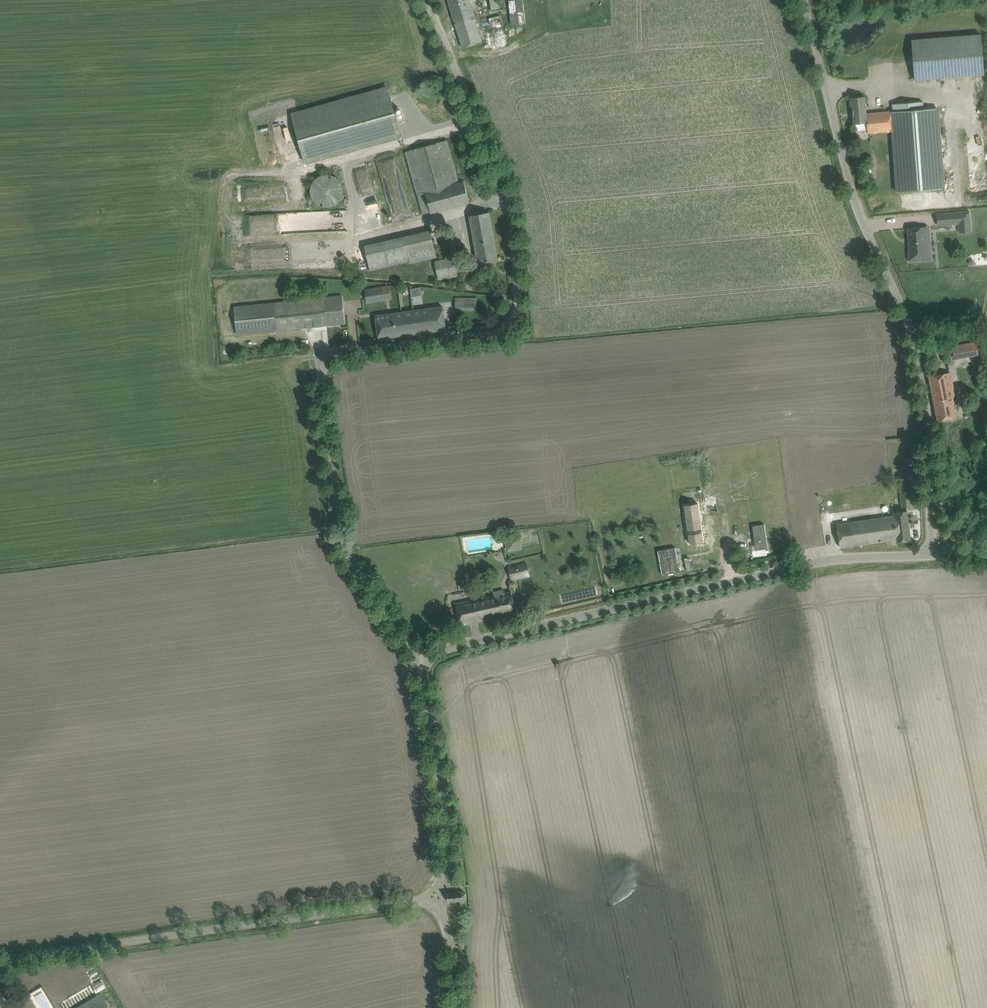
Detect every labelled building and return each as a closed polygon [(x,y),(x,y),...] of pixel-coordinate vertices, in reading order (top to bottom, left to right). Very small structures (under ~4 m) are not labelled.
[(470,0),(449,0),(463,47),(482,41),(470,0)] [(492,9),(500,8),(498,0),(490,0),(492,9)] [(505,32),(501,15),(489,18),(493,35),(505,32)] [(912,40),(915,80),(985,74),(981,34),(912,40)] [(292,115),(305,161),(402,134),(389,88),(292,115)] [(868,133),(894,130),(898,192),(943,189),(937,108),(924,109),(923,101),(892,103),(893,111),(867,114),(865,96),(851,98),(851,106),(853,106),(854,124),(867,122),(868,133)] [(447,140),(438,142),(407,151),(419,194),(418,194),(423,214),(431,212),(432,213),(470,202),(464,181),(459,182),(447,140)] [(311,189),(311,190),(311,192),(311,193),(312,195),(312,196),(313,197),(313,198),(314,200),(315,201),(316,202),(317,203),(318,204),(319,204),(321,205),(322,206),(323,206),(325,206),(326,207),(327,207),(329,207),(330,206),(332,206),(333,206),(334,205),(336,204),(337,204),(338,203),(339,202),(340,201),(341,200),(342,198),(342,197),(343,196),(343,195),(344,193),(344,192),(344,190),(344,189),(343,187),(343,186),(343,185),(342,183),(342,182),(341,181),(340,180),(339,179),(338,178),(337,177),(336,176),(334,176),(333,175),(332,175),(330,174),(329,174),(327,174),(326,174),(325,174),(323,175),(322,175),(321,176),(319,176),(318,177),(317,178),(316,179),(315,180),(314,181),(313,182),(313,183),(312,185),(312,186),(311,187),(311,189)] [(970,211),(950,213),(951,224),(971,223),(970,211)] [(498,259),(490,212),(470,216),(478,263),(498,259)] [(924,227),(908,228),(910,251),(909,251),(910,261),(927,259),(925,259),(924,249),(931,249),(930,233),(924,234),(924,227)] [(431,231),(364,247),(370,271),(410,261),(410,264),(437,257),(431,231)] [(435,261),(438,279),(462,275),(459,257),(435,261)] [(365,290),(367,303),(392,299),(389,286),(365,290)] [(411,296),(421,295),(420,286),(410,287),(411,296)] [(234,306),(236,324),(237,334),(345,323),(342,296),(234,306)] [(454,298),(454,300),(454,310),(478,310),(478,298),(454,298)] [(376,316),(379,338),(380,338),(446,329),(443,307),(376,316)] [(952,346),(954,359),(980,355),(977,341),(952,346)] [(938,421),(948,419),(957,417),(953,397),(955,397),(950,371),(929,376),(938,421)] [(911,486),(901,487),(902,507),(912,506),(911,486)] [(689,519),(686,519),(690,543),(704,541),(698,503),(697,503),(698,508),(687,509),(689,519)] [(837,524),(839,537),(841,547),(897,538),(898,542),(911,540),(908,510),(894,512),(895,516),(870,519),(870,514),(844,518),(845,523),(837,524)] [(508,539),(510,550),(521,548),(519,535),(516,536),(516,538),(508,539)] [(509,567),(512,580),(530,575),(527,563),(509,567)] [(493,594),(466,600),(456,603),(461,625),(471,623),(471,621),(477,620),(477,621),(492,618),(492,617),(497,616),(497,617),(516,613),(514,603),(511,590),(504,592),(504,589),(492,592),(493,594)] [(457,890),(457,891),(448,892),(449,902),(459,901),(459,906),(463,905),(463,901),(466,899),(466,893),(465,893),(462,891),(462,890),(457,890)] [(23,1007),(43,1007),(50,1004),(42,991),(21,1004),(23,1007)] [(77,1007),(109,1007),(101,994),(77,1007)]
